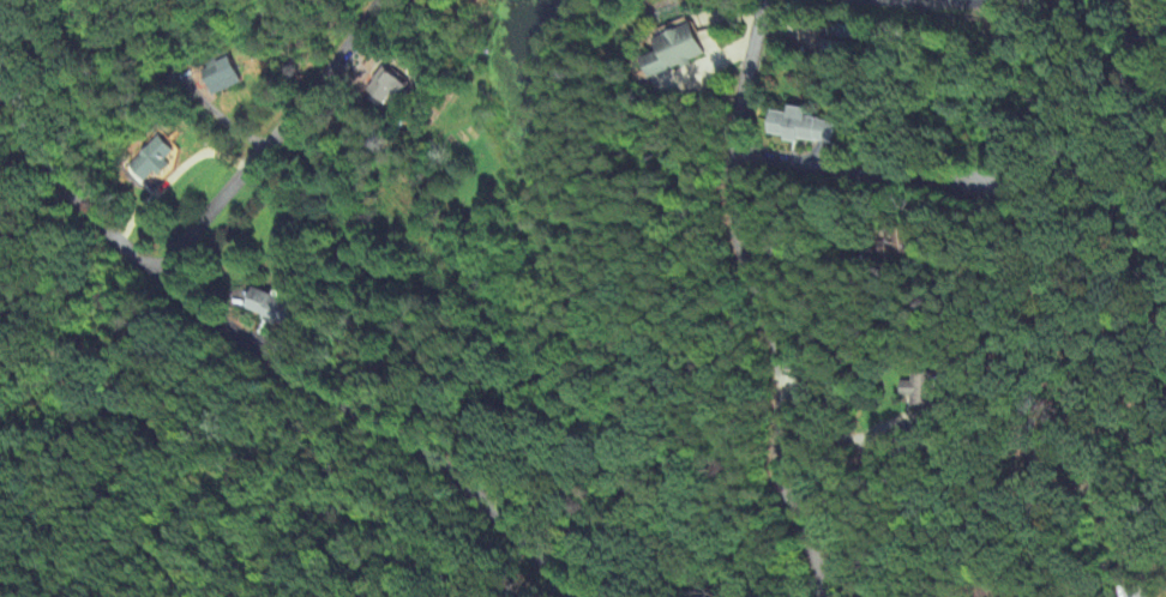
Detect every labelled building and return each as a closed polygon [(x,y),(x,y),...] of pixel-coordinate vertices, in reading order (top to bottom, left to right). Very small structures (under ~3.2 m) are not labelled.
[(641,61),(650,82),(708,56),(695,25),(656,41),(661,52),(641,61)] [(244,83),(231,55),(195,72),(209,100),(244,83)] [(393,98),(398,103),(410,89),(385,69),(367,90),(387,106),(393,98)] [(775,114),(771,137),(785,139),(785,140),(831,148),(835,125),(807,120),(809,111),(792,109),(791,116),(775,114)] [(124,166),(138,186),(168,165),(165,161),(171,157),(160,141),(124,166)] [(884,231),(884,257),(918,258),(918,232),(884,231)] [(296,303),(255,292),(248,316),(289,327),(296,303)] [(912,410),(935,409),(934,374),(912,375),(912,383),(901,384),(901,399),(912,399),(912,410)]
